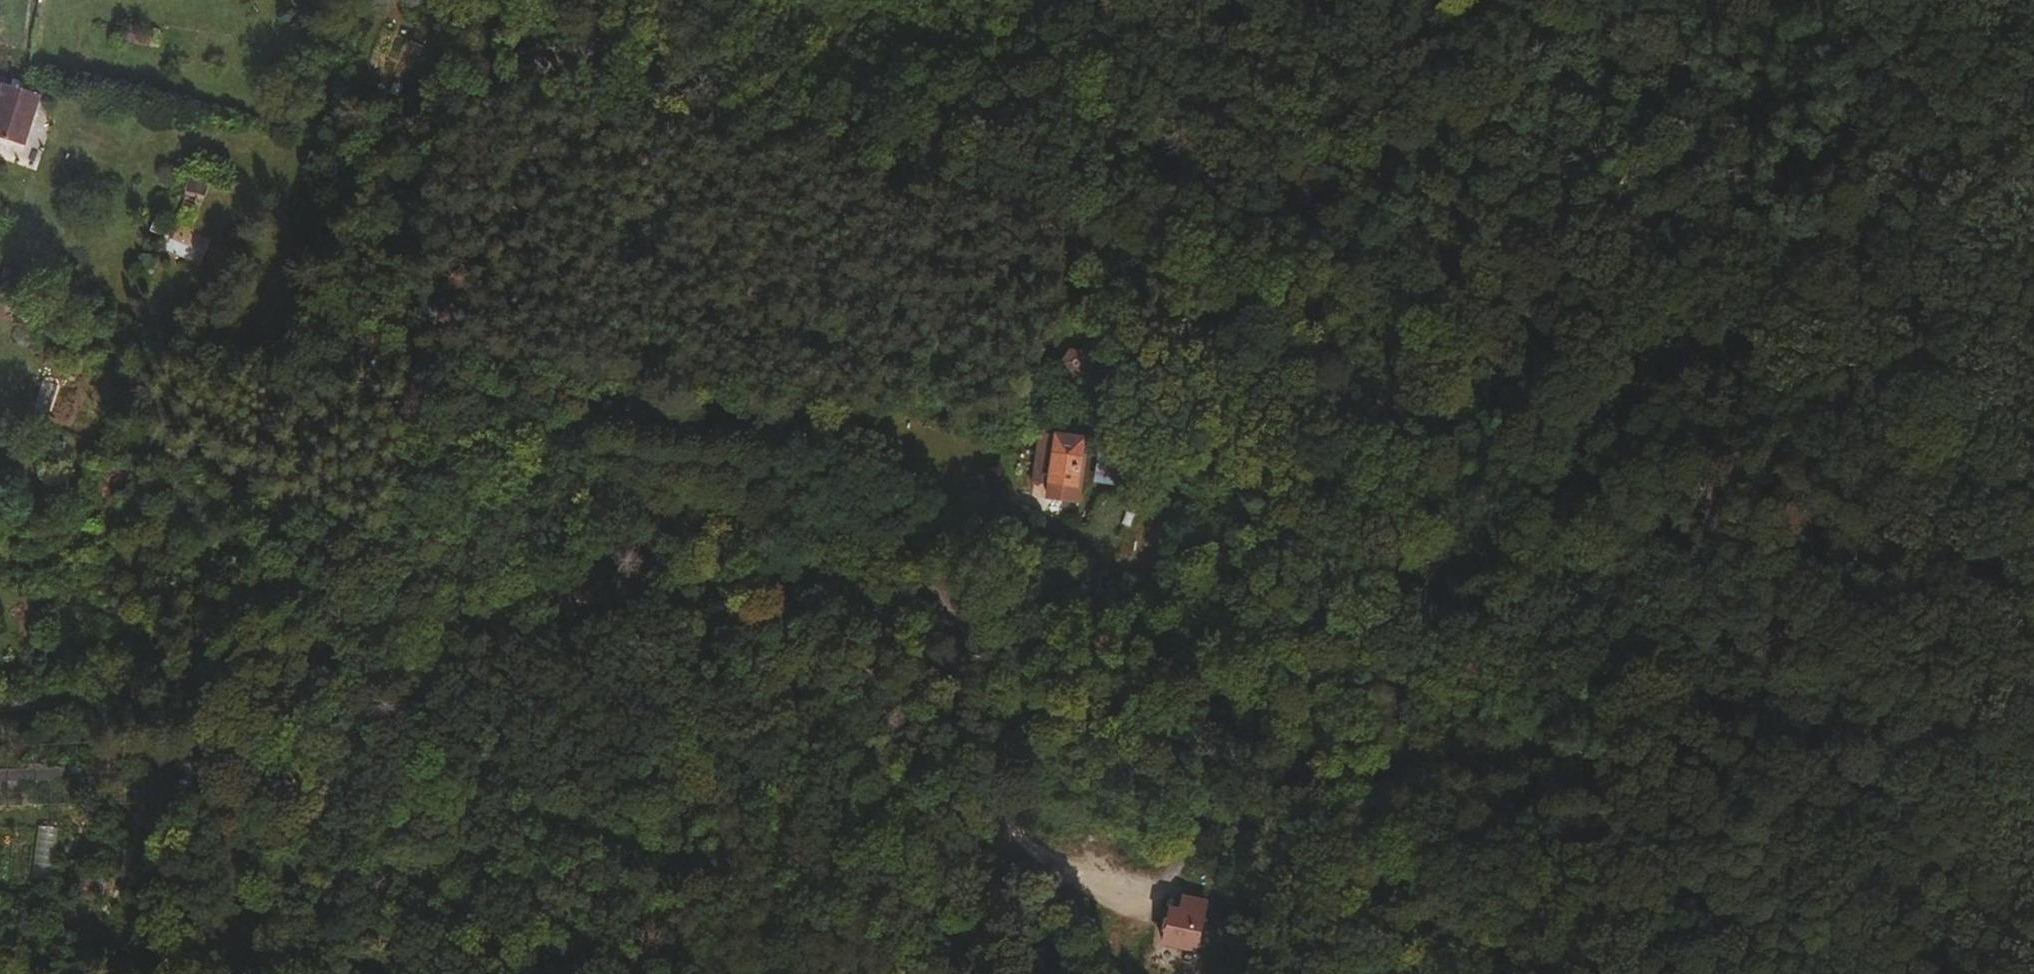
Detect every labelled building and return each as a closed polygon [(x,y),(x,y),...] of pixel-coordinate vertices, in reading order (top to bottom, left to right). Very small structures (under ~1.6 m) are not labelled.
[(3,83),(4,79),(0,77),(0,132),(24,141),(39,95),(3,83)] [(192,258),(196,247),(168,238),(165,249),(192,258)] [(1064,488),(1070,449),(1086,451),(1087,444),(1039,436),(1032,483),(1064,488)] [(37,825),(33,879),(54,880),(58,826),(37,825)] [(1200,915),(1189,912),(1192,899),(1177,895),(1174,908),(1169,906),(1163,926),(1194,935),(1200,915)]
